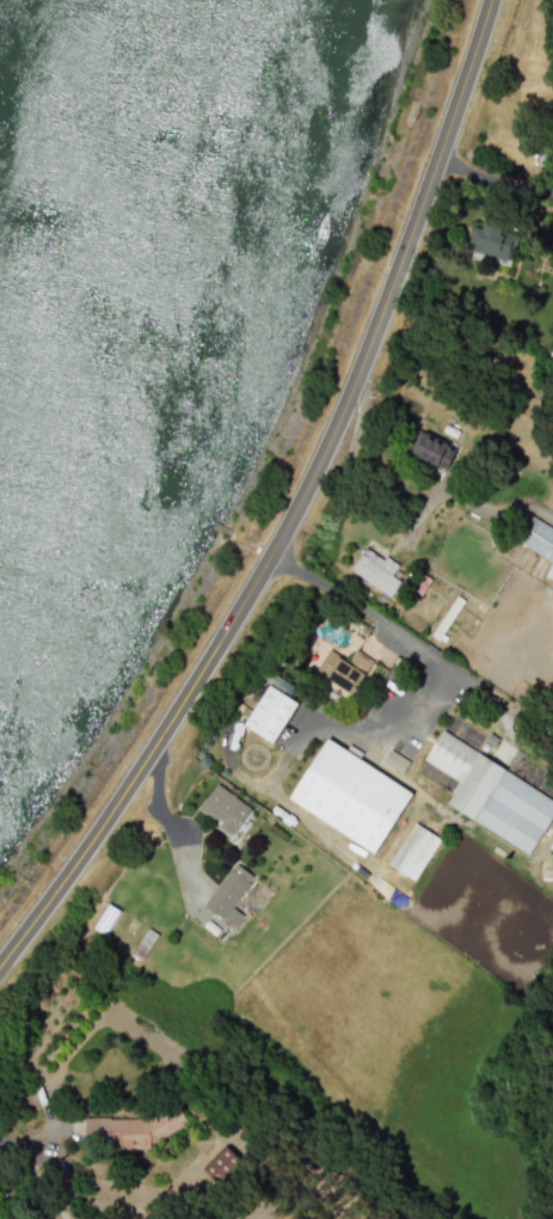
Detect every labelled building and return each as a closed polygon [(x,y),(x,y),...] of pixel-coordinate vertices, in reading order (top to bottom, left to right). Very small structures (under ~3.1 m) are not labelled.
[(474,225),(467,252),(508,262),(517,224),(484,216),(481,227),(474,225)] [(412,454),(448,470),(458,447),(422,431),(412,454)] [(528,513),(512,537),(551,562),(552,560),(552,528),(528,513)] [(390,596),(400,581),(391,575),(398,565),(386,556),(384,560),(364,547),(349,569),(390,596)] [(331,650),(316,672),(350,696),(385,647),(367,634),(347,661),(331,650)] [(272,742),(297,702),(267,684),(243,725),(272,742)] [(530,853),(552,813),(552,797),(440,731),(423,760),(460,781),(446,804),(530,853)] [(412,789),(324,739),(288,801),(376,851),(412,789)] [(382,760),(401,773),(409,761),(390,748),(382,760)] [(251,808),(216,783),(199,807),(220,822),(217,826),(231,836),(251,808)] [(388,863),(414,880),(441,839),(414,822),(388,863)] [(203,905),(233,927),(243,914),(232,906),(254,876),(234,862),(203,905)] [(84,1116),(84,1143),(120,1143),(120,1149),(152,1149),(152,1132),(180,1132),(180,1116),(84,1116)]
